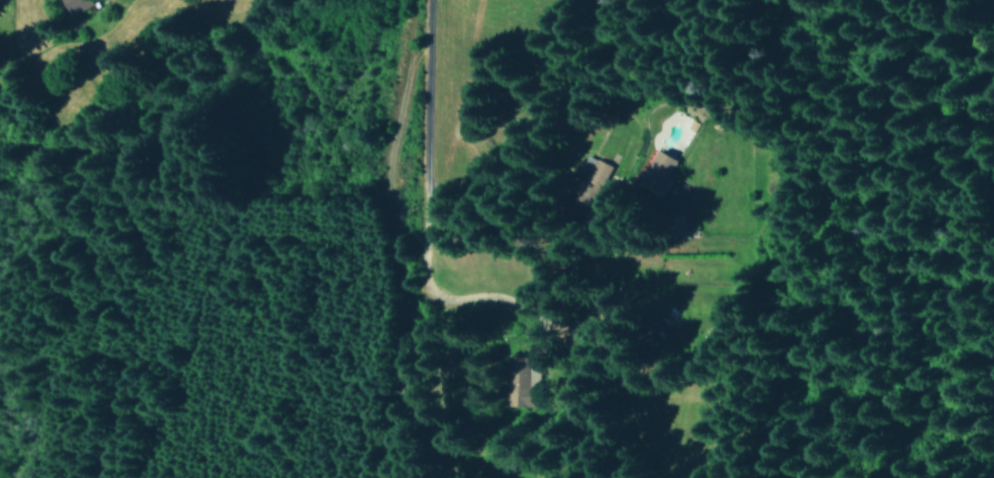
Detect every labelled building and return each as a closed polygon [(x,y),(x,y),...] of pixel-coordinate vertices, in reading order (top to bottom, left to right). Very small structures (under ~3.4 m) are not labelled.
[(69,16),(91,3),(90,0),(59,0),(69,16)] [(638,180),(659,191),(675,159),(654,149),(638,180)] [(609,165),(584,153),(574,175),(598,187),(609,165)] [(535,407),(535,366),(506,365),(506,406),(535,407)]
